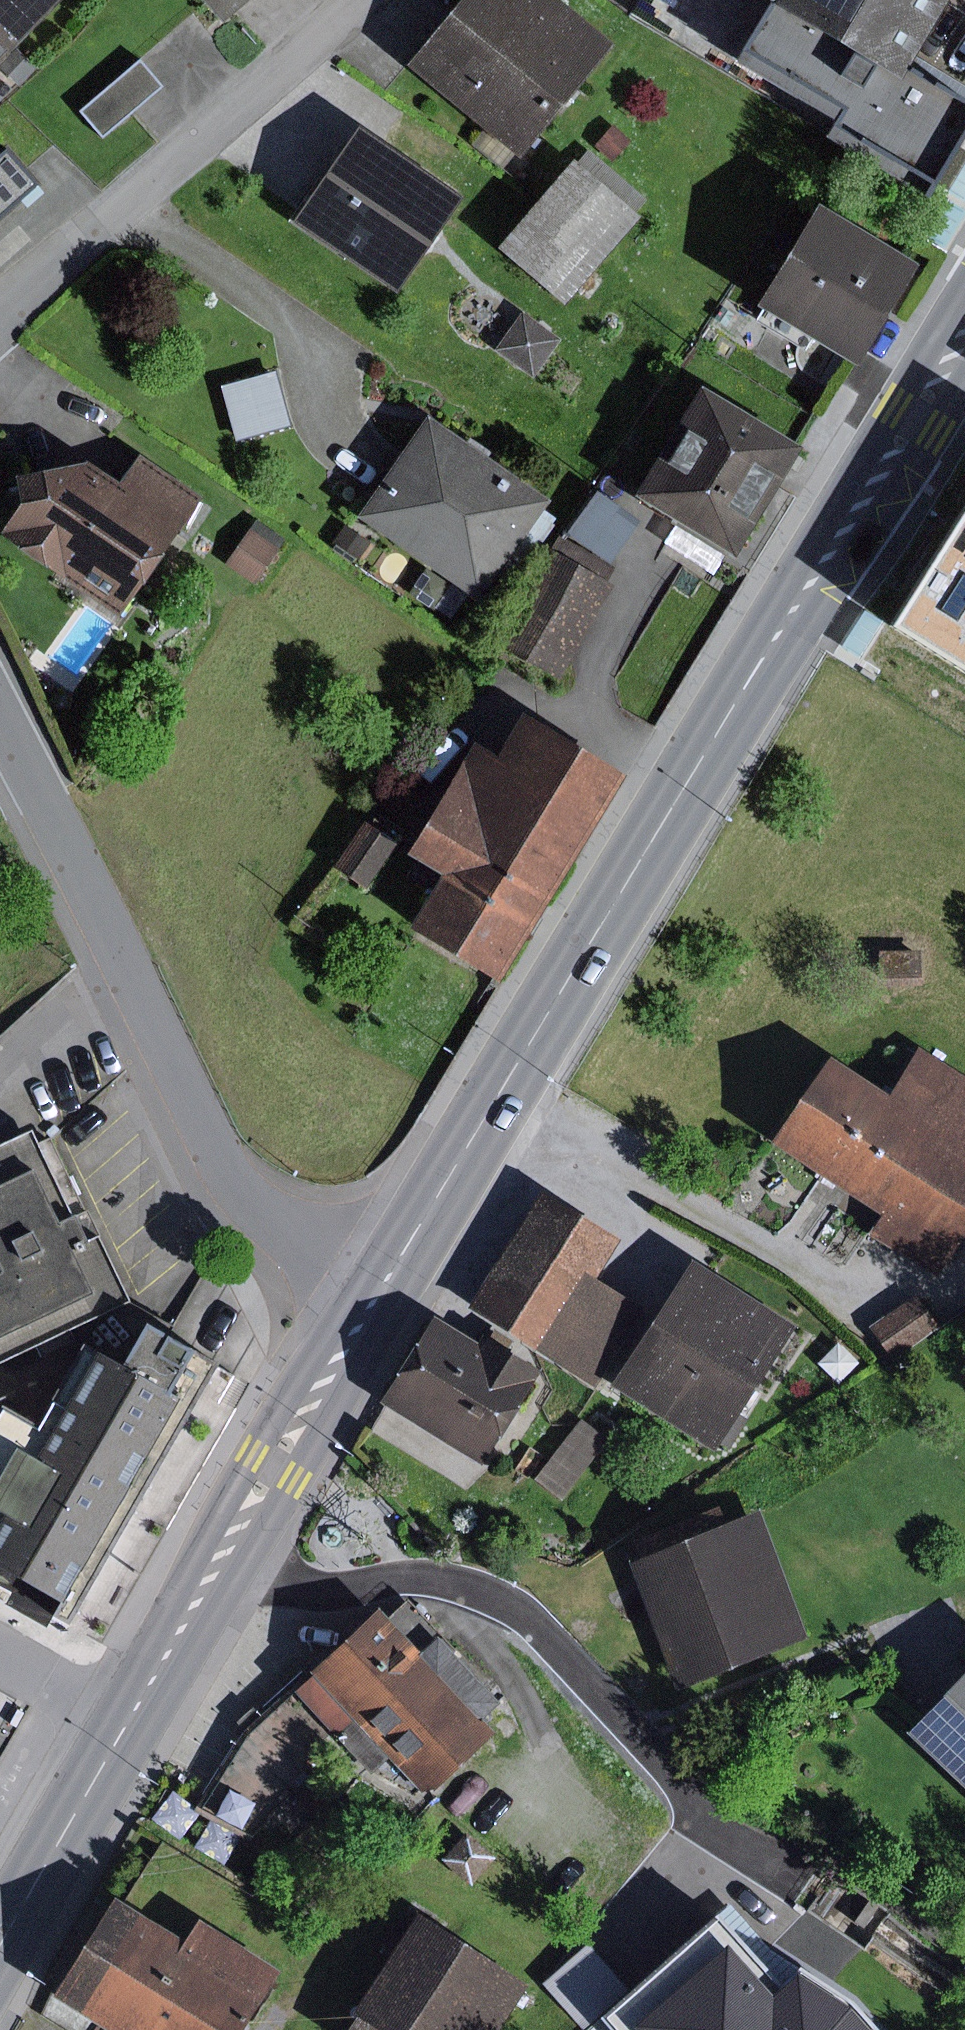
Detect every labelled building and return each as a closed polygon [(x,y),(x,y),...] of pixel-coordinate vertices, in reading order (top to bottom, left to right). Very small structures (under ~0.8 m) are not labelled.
[(48,0),(0,0),(0,50),(48,0)] [(213,19),(235,0),(197,0),(213,19)] [(605,40),(556,0),(447,0),(395,63),(476,129),(465,142),(499,169),(605,40)] [(719,57),(819,117),(810,133),(917,197),(964,116),(964,98),(901,61),(937,0),(753,0),(719,57)] [(9,44),(0,53),(0,71),(14,85),(32,66),(9,44)] [(158,85),(133,56),(72,108),(97,137),(158,85)] [(627,137),(608,121),(589,143),(607,159),(627,137)] [(399,293),(463,199),(361,130),(297,224),(399,293)] [(642,196),(584,146),(570,162),(563,156),(487,245),(557,304),(634,215),(629,211),(642,196)] [(0,151),(0,207),(28,182),(0,151)] [(845,363),(906,260),(803,199),(742,302),(755,309),(750,318),(798,346),(803,338),(845,363)] [(964,213),(945,201),(921,239),(940,251),(964,213)] [(555,335),(517,308),(490,347),(528,374),(555,335)] [(280,398),(271,367),(213,383),(228,440),(287,424),(280,398)] [(728,556),(795,444),(691,383),(624,495),(728,556)] [(543,498),(420,412),(382,467),(348,515),(420,565),(402,591),(443,619),(461,593),(472,600),(543,498)] [(194,494),(131,451),(121,466),(109,482),(76,459),(3,473),(9,503),(0,517),(0,540),(111,615),(194,494)] [(604,560),(633,519),(590,489),(561,530),(604,560)] [(280,538),(250,517),(219,562),(249,583),(280,538)] [(353,558),(365,540),(339,522),(327,540),(353,558)] [(900,627),(964,669),(964,525),(900,627)] [(556,678),(609,583),(602,579),(609,565),(558,537),(550,552),(542,548),(490,642),(556,678)] [(689,570),(678,564),(671,575),(683,582),(689,570)] [(489,980),(615,773),(512,711),(485,754),(465,742),(396,854),(431,875),(400,926),(489,980)] [(390,842),(357,820),(327,866),(359,887),(390,842)] [(766,1142),(875,1213),(865,1229),(930,1271),(964,1218),(964,1071),(918,1040),(888,1086),(828,1047),(766,1142)] [(4,1407),(31,1422),(85,1344),(76,1326),(131,1302),(52,1138),(38,1145),(32,1132),(0,1146),(0,1415),(4,1407)] [(619,1237),(550,1195),(480,1311),(603,1378),(646,1305),(592,1279),(619,1237)] [(796,1322),(705,1267),(633,1385),(724,1440),(796,1322)] [(923,1292),(882,1323),(904,1352),(945,1321),(923,1292)] [(533,1377),(442,1321),(395,1398),(485,1454),(533,1377)] [(85,1344),(31,1422),(4,1407),(0,1415),(0,1571),(20,1580),(40,1592),(61,1603),(54,1615),(69,1622),(170,1446),(214,1364),(168,1337),(149,1326),(126,1367),(85,1344)] [(616,1434),(594,1416),(545,1476),(567,1494),(616,1434)] [(758,1513),(647,1560),(695,1674),(806,1627),(758,1513)] [(387,1603),(320,1666),(326,1671),(309,1687),(347,1727),(380,1761),(401,1741),(434,1776),(492,1723),(484,1715),(506,1695),(447,1633),(431,1648),(387,1603)] [(924,1725),(964,1765),(964,1684),(924,1725)] [(231,1760),(199,1809),(249,1838),(315,1758),(347,1727),(309,1687),(275,1710),(247,1734),(231,1760)] [(465,1830),(441,1855),(468,1882),(492,1857),(465,1830)] [(122,1889),(61,1986),(131,2029),(241,2029),(285,1960),(204,1909),(190,1931),(122,1889)] [(406,1917),(347,2009),(381,2029),(486,2029),(515,1985),(406,1917)] [(652,2029),(862,2029),(871,2022),(851,2000),(796,1964),(775,1983),(722,1924),(630,2006),(652,2029)]
